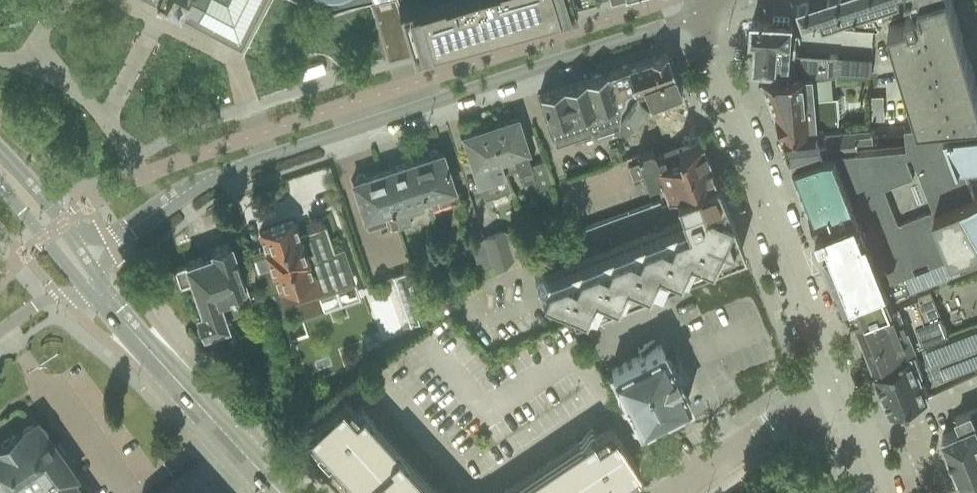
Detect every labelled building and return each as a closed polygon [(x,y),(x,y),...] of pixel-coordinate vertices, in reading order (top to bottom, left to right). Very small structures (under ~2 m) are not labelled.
[(239,39),(259,0),(163,0),(239,39)] [(325,19),(370,4),(383,0),(290,0),(325,19)] [(370,4),(387,58),(411,52),(462,38),(481,32),(600,0),(599,0),(415,0),(397,5),(396,0),(383,0),(370,4)] [(798,5),(804,24),(847,26),(878,28),(877,24),(881,22),(889,20),(890,22),(897,19),(909,16),(907,7),(916,5),(921,3),(920,0),(812,0),(798,5)] [(889,22),(894,36),(912,99),(919,120),(976,115),(976,85),(962,35),(952,0),(920,0),(921,3),(916,5),(907,7),(909,16),(897,19),(890,22),(889,22)] [(752,20),(751,39),(756,39),(754,67),(762,67),(762,76),(814,75),(837,74),(849,74),(848,65),(852,65),(852,64),(837,63),(838,56),(791,52),(791,46),(792,46),(793,39),(792,39),(793,23),(789,22),(789,18),(790,18),(790,17),(773,16),(773,17),(774,17),(773,21),(757,20),(752,20)] [(627,66),(621,68),(628,89),(643,84),(673,73),(667,55),(665,55),(663,54),(663,53),(626,65),(627,66)] [(622,99),(622,91),(628,89),(621,68),(607,72),(585,78),(595,108),(622,99)] [(620,127),(619,134),(624,140),(625,139),(649,109),(650,110),(658,100),(658,98),(680,90),(673,73),(643,84),(647,97),(639,99),(621,123),(620,127)] [(762,76),(760,76),(760,78),(766,79),(777,108),(773,111),(782,132),(785,132),(785,134),(838,128),(837,115),(846,115),(845,97),(815,99),(814,75),(762,76)] [(622,99),(595,108),(585,78),(539,94),(554,140),(577,132),(580,140),(620,127),(621,123),(622,99)] [(532,164),(530,159),(516,117),(490,126),(505,172),(517,168),(518,170),(520,170),(524,182),(534,179),(538,189),(551,184),(543,160),(532,164)] [(795,162),(794,162),(826,244),(864,229),(865,233),(975,190),(972,183),(962,156),(959,156),(944,118),(905,123),(907,143),(858,147),(824,151),(794,161),(795,162)] [(944,118),(959,156),(962,156),(976,154),(976,119),(947,122),(946,118),(944,118)] [(784,134),(794,161),(824,151),(858,147),(857,138),(873,136),(872,125),(838,128),(785,134),(784,134)] [(490,126),(464,135),(470,154),(475,169),(484,195),(485,197),(511,189),(510,187),(509,182),(505,172),(490,126)] [(661,182),(666,196),(674,194),(675,197),(696,189),(716,181),(700,141),(656,157),(652,148),(636,154),(639,161),(628,165),(633,179),(644,175),(648,186),(661,182)] [(429,155),(413,160),(426,199),(429,209),(459,199),(456,189),(454,183),(453,183),(443,152),(444,151),(443,150),(438,151),(436,149),(430,151),(429,155)] [(409,162),(381,171),(399,226),(407,224),(410,223),(408,215),(424,210),(421,200),(423,200),(426,199),(413,160),(410,161),(409,162)] [(399,226),(381,171),(367,176),(364,173),(357,175),(356,179),(350,181),(351,182),(353,181),(363,213),(361,214),(363,219),(364,219),(367,229),(387,222),(383,213),(390,210),(391,212),(386,214),(391,229),(399,226)] [(545,281),(540,293),(568,306),(572,316),(714,260),(742,249),(720,192),(720,191),(716,181),(696,189),(675,197),(679,207),(678,207),(678,208),(683,220),(583,260),(562,268),(543,276),(545,281)] [(826,244),(831,256),(845,292),(901,270),(902,271),(976,241),(976,189),(975,190),(865,233),(864,229),(826,244)] [(272,268),(257,273),(269,308),(333,286),(331,280),(332,280),(330,275),(347,269),(349,274),(352,273),(343,247),(332,251),(324,227),(298,235),(297,231),(295,225),(293,220),(260,231),(266,250),(270,260),(272,267),(272,268)] [(504,229),(483,236),(484,237),(492,264),(494,271),(513,257),(504,229)] [(492,264),(484,237),(470,241),(479,269),(492,264)] [(902,271),(901,270),(845,292),(856,319),(900,302),(897,293),(976,261),(976,241),(902,271)] [(199,327),(203,327),(204,331),(227,322),(224,314),(252,304),(230,243),(212,249),(213,252),(186,262),(186,263),(174,268),(180,285),(192,281),(203,310),(198,312),(199,315),(196,319),(199,327)] [(949,334),(939,309),(932,290),(900,302),(856,319),(873,363),(949,334)] [(876,371),(892,411),(910,404),(929,396),(923,380),(933,376),(937,375),(938,374),(939,379),(956,372),(976,364),(976,327),(935,343),(922,348),(926,357),(920,360),(916,351),(915,352),(896,359),(898,364),(879,372),(878,371),(876,371)] [(641,354),(611,369),(638,424),(689,398),(684,389),(683,386),(678,378),(687,374),(687,373),(680,360),(672,364),(667,355),(666,353),(661,343),(657,345),(641,354)] [(358,409),(355,413),(342,399),(306,433),(317,446),(314,449),(326,463),(330,460),(351,483),(348,486),(355,492),(437,492),(360,409),(359,408),(358,409)] [(955,417),(959,427),(942,434),(960,476),(976,469),(976,408),(955,417)] [(69,477),(72,475),(36,422),(19,434),(17,432),(14,434),(9,433),(0,439),(0,492),(80,492),(69,477)] [(610,488),(608,486),(622,477),(624,479),(638,470),(610,428),(596,437),(593,433),(580,442),(579,441),(502,492),(603,492),(610,488)] [(960,476),(967,492),(976,492),(976,469),(960,476)]
